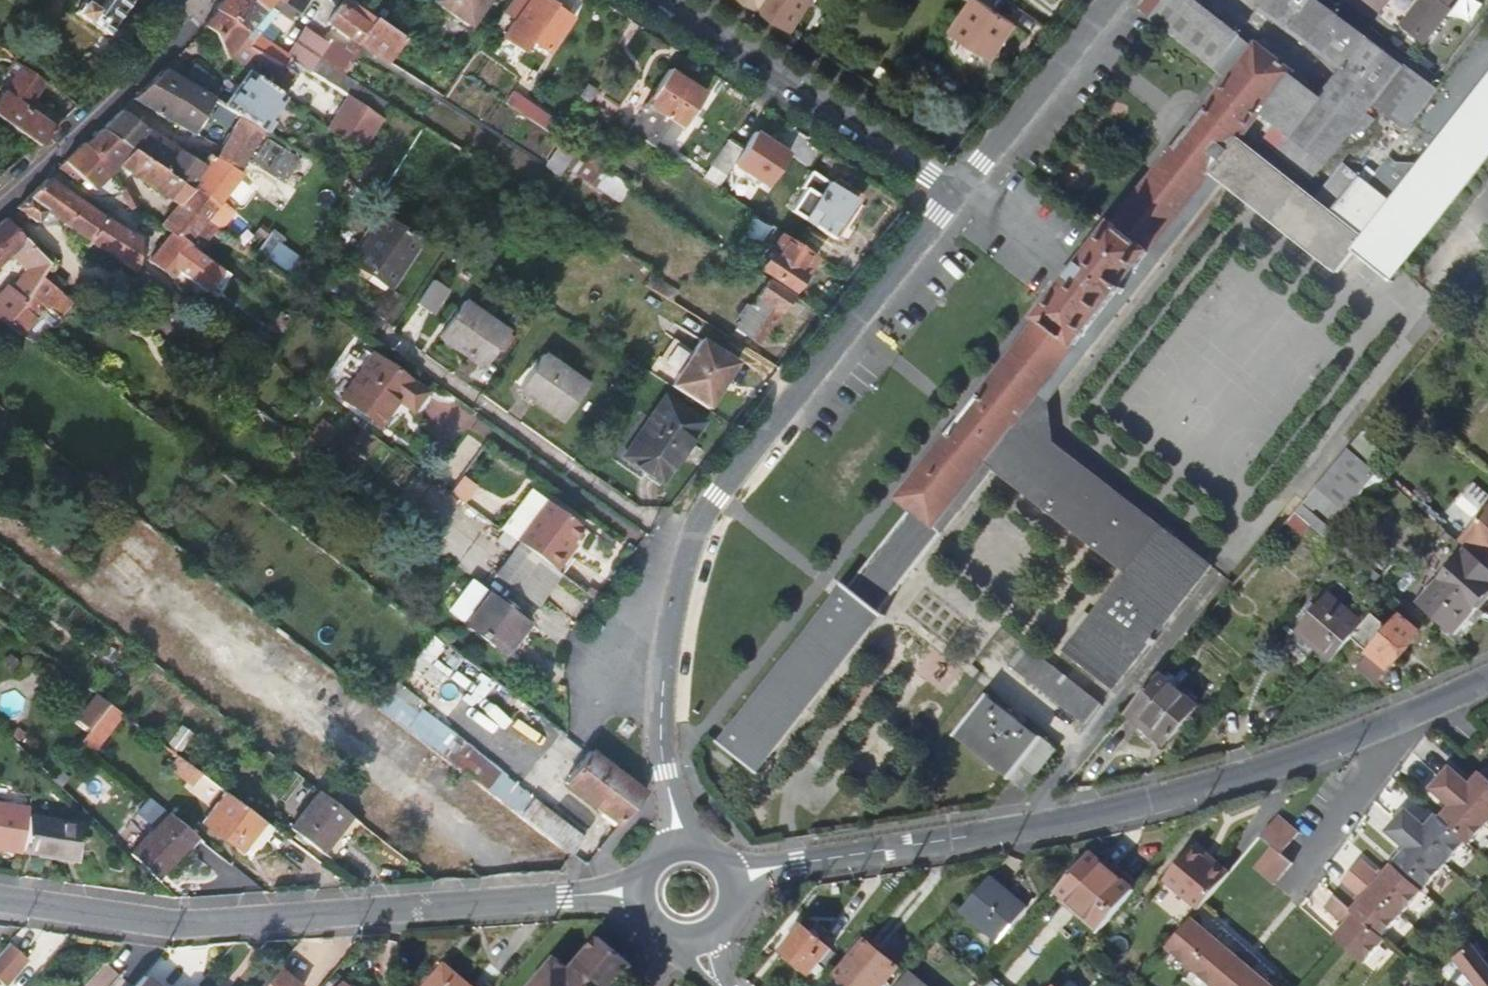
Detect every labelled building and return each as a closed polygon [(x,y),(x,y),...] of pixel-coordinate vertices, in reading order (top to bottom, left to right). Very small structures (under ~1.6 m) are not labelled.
[(75,13),(106,34),(129,0),(84,0),(75,13)] [(253,34),(248,31),(262,14),(246,0),(221,0),(213,9),(215,12),(202,25),(212,32),(226,56),(235,45),(239,48),(253,34)] [(292,24),(303,8),(293,0),(246,0),(262,14),(248,31),(253,34),(255,35),(272,44),(289,22),(292,24)] [(389,63),(404,38),(396,32),(377,20),(363,9),(350,0),(348,0),(328,24),(358,46),(361,42),(389,63)] [(437,4),(474,28),(491,0),(439,0),(437,4)] [(545,0),(539,0),(509,42),(530,57),(538,46),(556,58),(571,36),(566,33),(575,20),(545,0)] [(994,471),(1126,576),(1091,620),(1066,651),(1064,653),(1112,690),(1211,567),(1186,547),(1176,559),(1011,429),(1212,175),(1224,184),(1336,274),(1352,254),(1385,280),(1487,151),(1487,81),(1410,180),(1386,161),(1366,186),(1356,178),(1326,212),(1238,142),(1259,116),(1289,139),(1325,168),(1377,103),(1406,67),(1315,0),(1270,0),(1263,9),(1342,71),(1319,99),(1290,77),(1292,74),(1256,47),(1252,52),(1238,42),(1239,39),(1190,0),(1166,0),(1150,20),(1159,27),(1221,75),(1228,82),(1191,129),(1183,140),(1076,275),(897,501),(912,513),(849,589),(847,588),(841,596),(826,614),(721,744),(756,772),(882,616),(879,614),(961,512),(951,505),(984,463),(994,471)] [(758,11),(764,0),(741,0),(758,11)] [(758,11),(791,31),(811,0),(764,0),(758,11)] [(1010,23),(975,0),(970,0),(948,33),(986,59),(1010,23)] [(1010,23),(1020,9),(1007,0),(975,0),(1010,23)] [(1425,43),(1449,13),(1445,11),(1454,0),(1425,0),(1404,26),(1425,43)] [(289,53),(293,55),(289,62),(299,68),(310,75),(319,62),(321,59),(330,45),(303,30),(289,53)] [(235,45),(226,56),(242,68),(249,58),(271,72),(276,65),(248,48),(255,35),(253,34),(239,48),(235,45)] [(280,95),(299,68),(289,62),(293,55),(289,53),(272,44),(255,35),(248,48),(276,65),(271,72),(249,58),(242,68),(246,70),(280,95)] [(347,75),(360,54),(355,51),(352,55),(331,42),(330,45),(321,59),(347,75)] [(79,63),(98,84),(99,83),(111,72),(91,52),(79,63)] [(0,95),(0,118),(37,144),(57,124),(61,121),(61,120),(30,98),(43,79),(13,58),(0,77),(0,94),(1,94),(0,95)] [(345,79),(347,75),(321,59),(319,62),(345,79)] [(337,91),(345,79),(319,62),(310,75),(337,91)] [(193,65),(183,80),(213,99),(218,91),(212,81),(193,65)] [(191,132),(213,99),(183,80),(164,67),(141,90),(133,97),(191,132)] [(1377,103),(1396,120),(1419,92),(1407,82),(1415,73),(1406,67),(1377,103)] [(669,69),(628,130),(646,142),(686,81),(669,69)] [(246,70),(219,105),(239,117),(260,129),(263,131),(269,122),(265,119),(280,95),(246,70)] [(1419,92),(1396,120),(1412,133),(1444,92),(1438,87),(1416,70),(1415,73),(1407,82),(1419,92)] [(390,107),(345,79),(337,91),(346,97),(381,118),(383,119),(390,107)] [(703,93),(686,81),(646,142),(664,154),(703,93)] [(503,103),(529,120),(537,108),(511,90),(503,103)] [(346,97),(325,128),(359,152),(381,118),(346,97)] [(202,163),(178,148),(173,156),(169,154),(170,152),(161,144),(164,139),(146,129),(121,109),(101,129),(218,203),(240,175),(236,171),(214,158),(208,154),(202,163)] [(243,159),(260,129),(239,117),(221,145),(243,159)] [(181,201),(162,227),(171,233),(185,243),(218,203),(101,129),(85,145),(111,171),(118,163),(152,186),(155,184),(181,201)] [(786,152),(754,130),(741,150),(732,163),(765,184),(786,152)] [(284,183),(299,158),(266,137),(250,162),(284,183)] [(178,148),(164,139),(161,144),(170,152),(169,154),(173,156),(178,148)] [(1312,182),(1325,168),(1289,139),(1278,154),(1312,182)] [(711,165),(724,175),(732,163),(741,150),(727,141),(711,165)] [(105,178),(113,194),(124,193),(111,171),(85,145),(82,143),(57,168),(74,180),(78,175),(93,191),(105,178)] [(221,145),(214,158),(236,171),(243,159),(221,145)] [(833,237),(857,202),(831,186),(810,172),(801,186),(804,189),(791,210),(833,237)] [(1048,405),(1224,184),(1212,175),(1011,429),(1176,559),(1186,547),(1054,442),(1048,405)] [(48,209),(90,240),(103,219),(46,179),(17,207),(39,221),(48,209)] [(239,179),(228,200),(241,207),(252,186),(239,179)] [(836,180),(831,186),(857,202),(862,195),(836,180)] [(116,227),(120,222),(106,213),(103,219),(90,240),(138,272),(135,246),(138,239),(116,227)] [(4,322),(39,276),(49,264),(6,218),(0,223),(0,266),(12,255),(26,270),(10,289),(6,287),(0,294),(0,319),(4,322)] [(411,243),(377,223),(351,262),(386,284),(411,243)] [(207,292),(224,271),(185,243),(171,233),(151,261),(171,276),(176,270),(207,292)] [(814,258),(779,235),(757,267),(791,290),(814,258)] [(128,286),(150,300),(160,287),(138,272),(128,286)] [(28,340),(51,314),(45,308),(58,292),(39,276),(4,322),(28,340)] [(420,301),(436,311),(451,288),(435,278),(420,301)] [(760,341),(791,294),(769,280),(739,327),(760,341)] [(169,313),(181,296),(170,288),(162,289),(160,287),(150,300),(169,313)] [(65,298),(58,292),(45,308),(51,314),(65,298)] [(508,329),(461,297),(437,333),(483,365),(508,329)] [(680,393),(706,410),(736,364),(700,340),(670,387),(680,393)] [(586,385),(542,353),(517,387),(562,418),(586,385)] [(414,410),(427,392),(374,354),(360,373),(343,396),(379,423),(398,398),(414,410)] [(704,425),(669,397),(625,454),(660,481),(704,425)] [(322,424),(307,448),(319,457),(335,432),(322,424)] [(1359,465),(1345,453),(1308,496),(1323,508),(1359,465)] [(961,512),(994,471),(984,463),(951,505),(961,512)] [(517,544),(557,574),(568,559),(564,556),(583,531),(547,504),(517,544)] [(1301,533),(1309,524),(1295,512),(1288,521),(1301,533)] [(1460,544),(1487,569),(1487,513),(1460,544)] [(558,575),(557,574),(517,544),(516,543),(493,574),(535,605),(558,575)] [(1465,564),(1423,608),(1456,638),(1487,602),(1487,586),(1465,564)] [(504,650),(530,617),(471,573),(447,607),(504,650)] [(1297,632),(1331,663),(1352,639),(1364,625),(1329,595),(1297,632)] [(1393,626),(1377,611),(1364,625),(1352,639),(1369,655),(1357,667),(1375,683),(1420,633),(1401,618),(1393,626)] [(1059,646),(1066,651),(1091,620),(1084,614),(1059,646)] [(436,684),(445,674),(429,659),(443,643),(436,636),(411,663),(436,684)] [(1008,664),(1053,699),(1069,678),(1064,675),(1024,644),(1008,664)] [(1068,670),(1064,675),(1069,678),(1053,699),(1063,707),(1083,722),(1099,702),(1081,689),(1085,683),(1068,670)] [(1197,706),(1160,674),(1132,707),(1157,728),(1151,735),(1164,745),(1197,706)] [(90,727),(108,702),(94,692),(76,716),(90,727)] [(960,733),(1014,775),(1041,740),(988,698),(981,706),(967,723),(960,733)] [(126,716),(108,702),(90,727),(79,740),(96,754),(126,716)] [(964,720),(967,723),(981,706),(976,703),(964,720)] [(1126,714),(1151,735),(1157,728),(1132,707),(1126,714)] [(1043,737),(1041,740),(1014,775),(1011,779),(1011,780),(1024,790),(1057,747),(1043,737)] [(564,782),(618,824),(643,794),(588,751),(564,782)] [(1487,822),(1487,781),(1486,780),(1478,774),(1471,782),(1466,782),(1449,767),(1439,779),(1487,822)] [(1465,842),(1469,845),(1487,824),(1487,822),(1439,779),(1429,790),(1446,804),(1446,811),(1439,819),(1465,842)] [(323,854),(352,815),(320,791),(319,790),(290,828),(323,854)] [(251,860),(276,828),(229,793),(206,824),(242,851),(241,853),(251,860)] [(156,825),(132,855),(146,868),(160,881),(197,835),(148,797),(138,811),(156,825)] [(530,802),(519,816),(571,855),(571,854),(582,840),(530,802)] [(24,849),(29,815),(29,809),(0,805),(0,847),(24,849)] [(1465,842),(1439,819),(1435,815),(1427,824),(1421,824),(1405,809),(1395,821),(1445,865),(1465,842)] [(83,823),(29,815),(24,849),(42,852),(43,845),(81,850),(83,823)] [(1299,832),(1278,815),(1269,826),(1290,843),(1295,837),(1299,832)] [(1445,865),(1395,821),(1385,832),(1402,847),(1402,852),(1394,861),(1424,888),(1445,865)] [(1290,843),(1269,826),(1260,836),(1272,846),(1281,853),(1285,848),(1290,843)] [(80,857),(81,850),(43,845),(42,852),(80,857)] [(1292,863),(1281,853),(1272,846),(1263,857),(1283,874),(1288,868),(1292,863)] [(1163,880),(1199,910),(1230,872),(1222,866),(1215,860),(1212,864),(1191,847),(1163,880)] [(1056,891),(1102,930),(1135,891),(1089,853),(1056,891)] [(1283,874),(1263,857),(1254,867),(1274,885),(1279,879),(1283,874)] [(1421,891),(1391,865),(1383,874),(1377,874),(1360,859),(1350,870),(1401,915),(1421,891)] [(1351,912),(1381,938),(1401,915),(1350,870),(1340,881),(1357,897),(1359,903),(1351,912)] [(1023,910),(989,878),(983,886),(960,913),(996,944),(1023,910)] [(1351,912),(1334,897),(1324,908),(1341,923),(1341,929),(1333,938),(1364,964),(1384,941),(1381,938),(1351,912)] [(1209,933),(1191,918),(1166,948),(1191,969),(1216,939),(1209,933)] [(830,948),(803,926),(782,952),(810,974),(830,948)] [(599,936),(571,969),(557,956),(531,985),(614,985),(633,964),(599,936)] [(1216,939),(1191,969),(1211,985),(1218,985),(1240,959),(1230,951),(1216,939)] [(11,940),(0,953),(0,965),(10,973),(27,955),(11,940)] [(866,941),(836,977),(846,985),(883,985),(898,968),(866,941)] [(1474,945),(1456,960),(1467,974),(1458,984),(1455,982),(1452,985),(1487,985),(1487,962),(1474,945)] [(1240,959),(1218,985),(1259,985),(1264,980),(1251,969),(1240,959)] [(281,961),(259,985),(297,985),(285,975),(290,969),(281,961)] [(445,966),(428,985),(468,985),(445,966)] [(909,973),(904,981),(899,985),(925,985),(909,973)] [(141,975),(132,985),(153,985),(141,975)]
